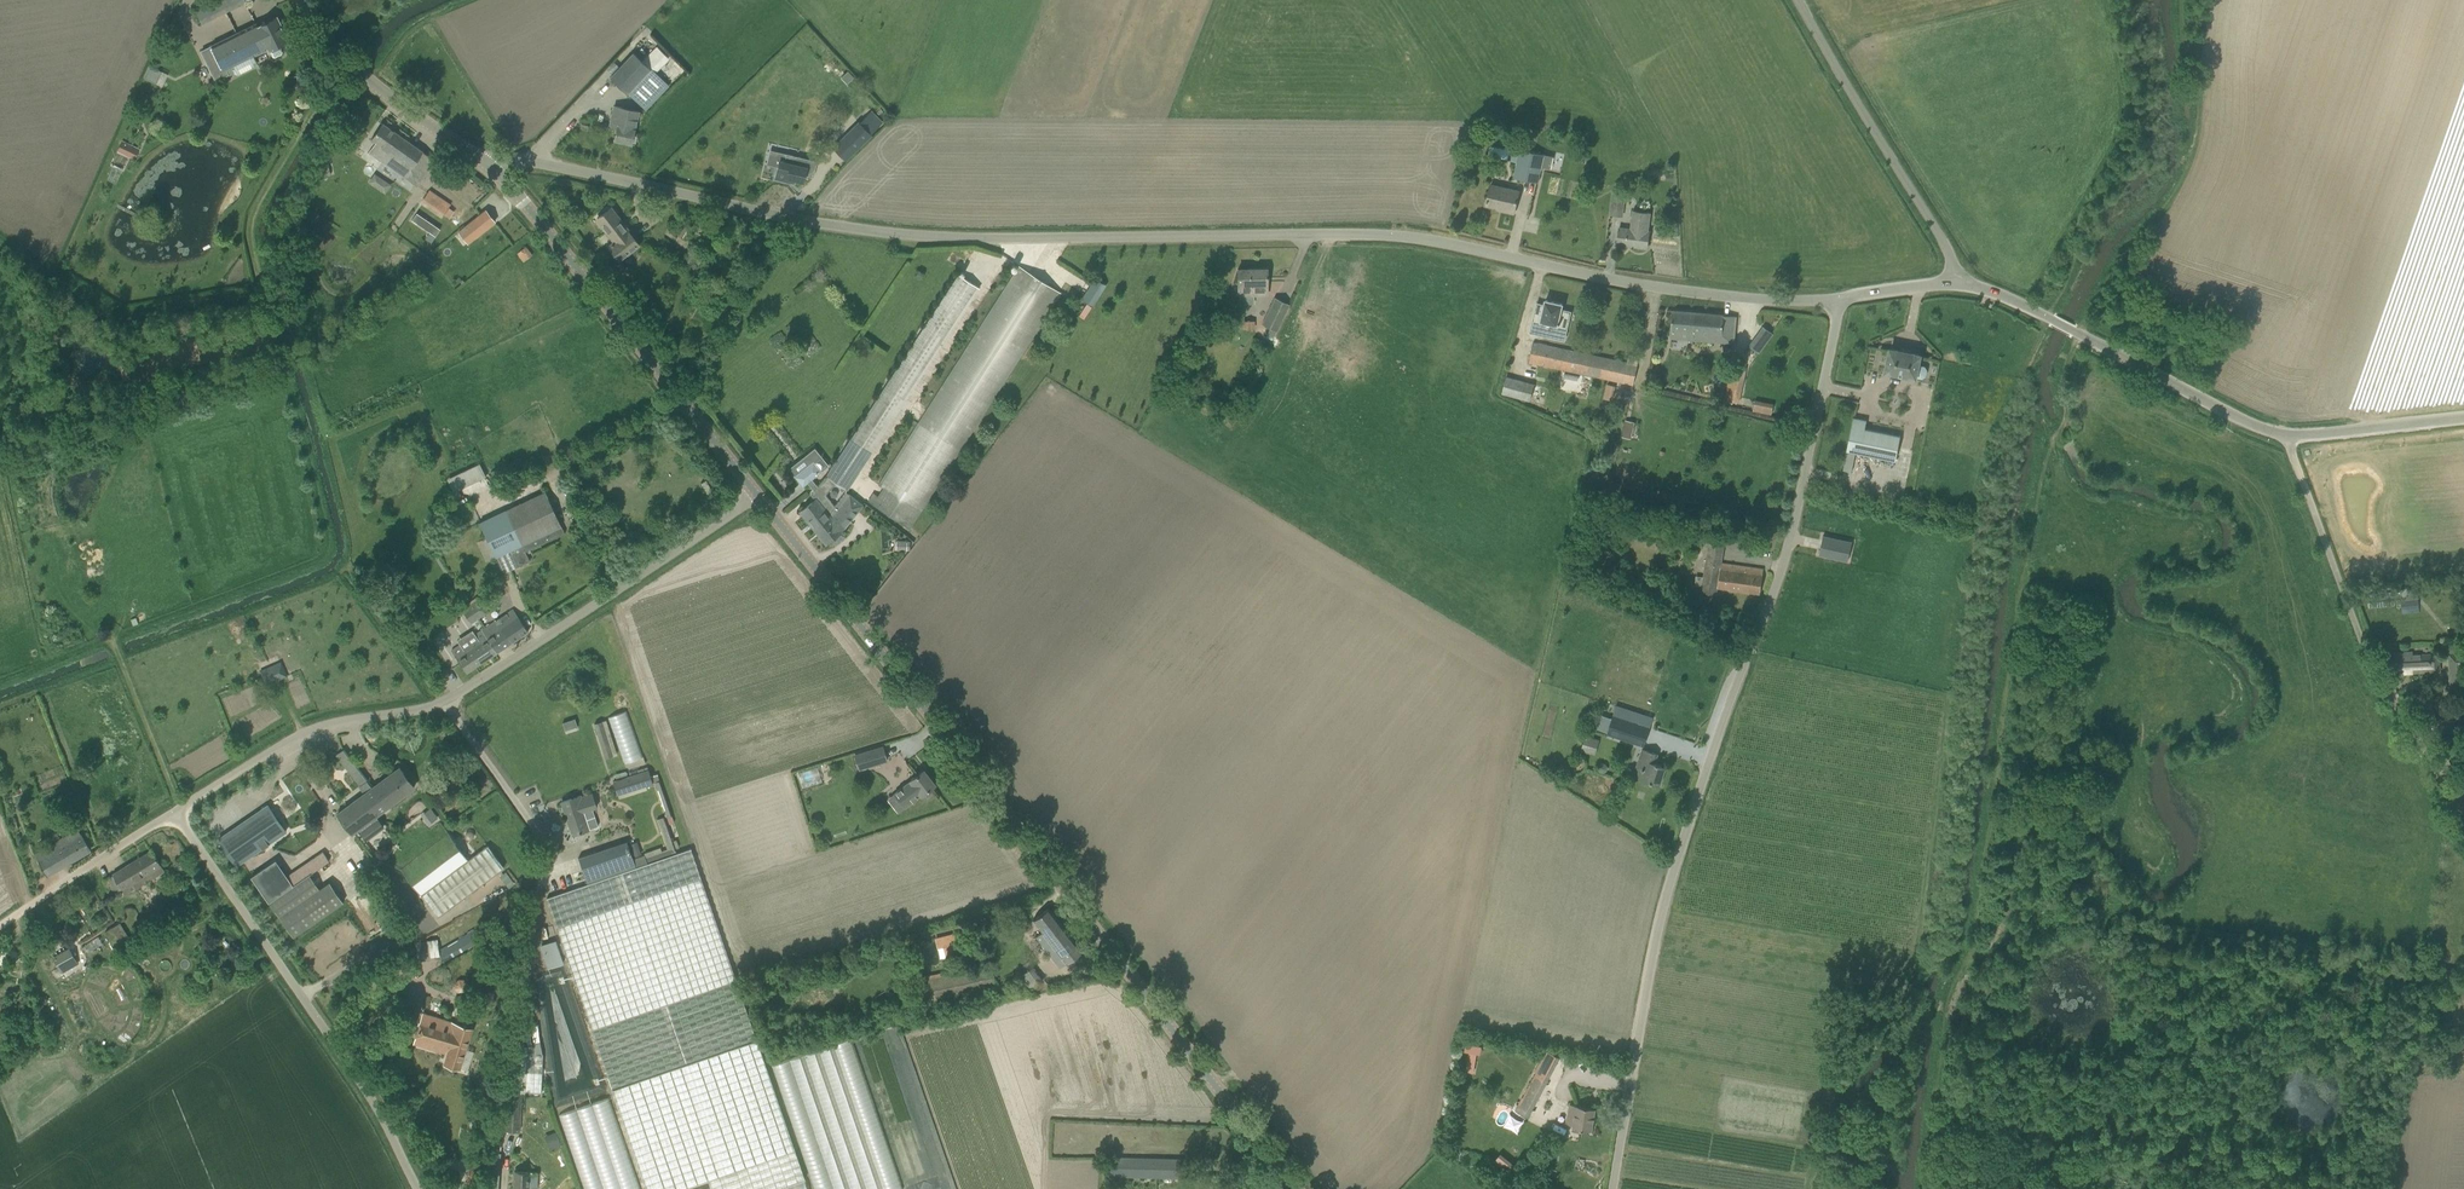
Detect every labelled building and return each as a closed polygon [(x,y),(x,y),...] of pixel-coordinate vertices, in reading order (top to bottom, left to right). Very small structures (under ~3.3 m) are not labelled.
[(283,51),(280,45),(289,41),(277,17),(258,26),(257,23),(212,45),(224,70),(268,48),(269,50),(270,50),(273,56),(275,57),(282,53),(283,51)] [(611,77),(627,92),(650,69),(634,53),(611,77)] [(301,55),(299,60),(301,64),(306,65),(308,60),(307,56),(301,55)] [(147,66),(145,78),(156,80),(159,69),(147,66)] [(854,77),(848,71),(841,77),(847,84),(854,77)] [(615,139),(631,143),(639,111),(615,106),(611,124),(618,126),(615,139)] [(369,152),(406,178),(417,186),(435,160),(383,123),(371,139),(376,142),(369,152)] [(826,162),(838,174),(863,147),(851,136),(826,162)] [(128,156),(133,145),(123,141),(118,152),(128,156)] [(1520,149),(1514,177),(1538,183),(1544,155),(1520,149)] [(805,175),(814,176),(817,161),(786,153),(784,162),(779,161),(775,178),(790,182),(790,180),(795,181),(795,179),(804,181),(805,175)] [(330,175),(329,168),(321,170),(322,177),(330,175)] [(376,173),(369,182),(384,193),(391,184),(376,173)] [(1503,211),(1514,213),(1519,191),(1491,185),(1486,205),(1503,209),(1503,211)] [(450,217),(454,211),(448,207),(450,203),(428,188),(421,198),(450,217)] [(1625,202),(1611,200),(1609,215),(1623,217),(1625,202)] [(619,259),(639,244),(629,231),(610,208),(597,218),(616,242),(614,243),(613,243),(611,245),(612,245),(609,247),(619,259)] [(466,226),(476,238),(496,221),(486,209),(466,226)] [(1617,244),(1647,248),(1649,232),(1647,232),(1650,214),(1634,211),(1631,229),(1619,228),(1617,244)] [(422,213),(417,220),(440,236),(445,229),(422,213)] [(686,240),(693,228),(686,224),(684,228),(679,235),(686,240)] [(693,264),(701,248),(691,243),(683,259),(693,264)] [(524,260),(531,253),(525,246),(518,253),(524,260)] [(907,528),(919,510),(959,449),(1059,291),(1020,267),(881,485),(884,487),(878,495),(873,492),(867,503),(907,528)] [(1267,284),(1267,269),(1249,269),(1249,271),(1238,271),(1238,269),(1238,295),(1256,295),(1255,294),(1267,294),(1267,284)] [(825,495),(836,483),(846,490),(979,287),(959,274),(932,315),(824,480),(818,486),(812,479),(821,471),(814,461),(795,476),(803,486),(807,482),(814,490),(811,493),(816,499),(801,511),(816,531),(824,524),(828,521),(831,526),(835,523),(835,524),(843,514),(838,510),(835,506),(825,495)] [(1093,307),(1106,285),(1095,278),(1081,299),(1093,307)] [(1276,331),(1289,305),(1274,298),(1262,325),(1276,331)] [(1567,326),(1570,312),(1561,310),(1562,304),(1546,300),(1543,315),(1541,320),(1535,319),(1533,330),(1547,334),(1549,322),(1550,316),(1559,318),(1557,324),(1567,326)] [(1084,318),(1091,306),(1086,303),(1079,315),(1084,318)] [(1723,315),(1673,311),(1671,330),(1687,332),(1687,339),(1734,343),(1736,317),(1723,315)] [(1749,347),(1759,353),(1773,334),(1763,327),(1749,347)] [(1262,348),(1265,341),(1260,339),(1257,345),(1262,348)] [(1529,362),(1633,384),(1637,365),(1533,343),(1529,362)] [(1925,367),(1918,365),(1920,355),(1890,349),(1886,372),(1916,378),(1916,377),(1922,378),(1925,377),(1927,370),(1925,367)] [(1745,367),(1733,364),(1731,378),(1728,377),(1723,400),(1738,403),(1745,367)] [(1588,396),(1592,377),(1563,370),(1558,390),(1588,396)] [(1530,401),(1534,385),(1506,377),(1502,393),(1530,401)] [(1612,401),(1616,386),(1607,384),(1603,398),(1612,401)] [(1753,400),(1752,411),(1772,412),(1773,401),(1753,400)] [(1621,418),(1625,403),(1620,402),(1616,417),(1621,418)] [(1847,450),(1856,452),(1896,461),(1901,436),(1865,428),(1867,420),(1853,418),(1847,450)] [(445,476),(451,490),(484,476),(478,462),(445,476)] [(565,533),(546,492),(480,522),(501,567),(508,564),(510,570),(530,561),(526,551),(565,533)] [(862,505),(850,495),(846,492),(835,506),(838,510),(843,514),(835,524),(835,523),(831,526),(828,521),(824,524),(816,531),(826,543),(831,540),(835,545),(846,537),(841,531),(862,505)] [(1852,542),(1823,535),(1819,555),(1848,562),(1852,542)] [(907,542),(907,541),(898,541),(897,550),(906,550),(906,549),(909,549),(909,542),(907,542)] [(1718,587),(1760,593),(1763,570),(1721,563),(1724,545),(1709,542),(1702,592),(1717,594),(1718,587)] [(2402,607),(2419,605),(2417,587),(2400,589),(2402,607)] [(470,605),(479,618),(486,613),(478,600),(475,602),(470,605)] [(479,618),(470,605),(463,610),(471,623),(479,618)] [(486,638),(496,653),(528,632),(518,616),(513,609),(485,628),(490,635),(486,638)] [(494,654),(496,653),(486,638),(490,635),(485,628),(484,629),(475,635),(477,638),(463,647),(461,644),(452,650),(459,661),(448,668),(456,680),(471,669),(494,654)] [(2395,656),(2385,657),(2386,674),(2440,671),(2440,656),(2430,656),(2430,655),(2412,655),(2412,652),(2394,653),(2395,656)] [(260,671),(266,686),(274,683),(273,679),(279,677),(280,680),(288,677),(282,662),(260,671)] [(643,757),(627,711),(608,717),(624,763),(643,757)] [(2439,723),(2432,711),(2427,713),(2430,719),(2427,721),(2430,728),(2439,723)] [(1644,747),(1650,728),(1613,715),(1607,735),(1644,747)] [(562,722),(565,730),(576,726),(577,726),(575,718),(562,722)] [(617,755),(606,720),(594,723),(605,758),(617,755)] [(365,734),(369,739),(374,735),(370,730),(365,734)] [(1590,754),(1594,739),(1585,736),(1581,751),(1590,754)] [(883,745),(854,754),(859,770),(888,761),(883,745)] [(1666,767),(1656,763),(1659,754),(1643,748),(1633,777),(1660,786),(1666,767)] [(383,827),(376,816),(414,787),(400,767),(337,814),(352,834),(359,829),(367,839),(383,827)] [(617,794),(653,783),(656,782),(667,817),(670,824),(675,822),(658,774),(651,776),(649,770),(613,781),(617,794)] [(921,795),(935,785),(923,770),(910,780),(911,781),(903,787),(895,794),(905,806),(921,794),(921,795)] [(65,810),(79,803),(73,791),(59,798),(65,810)] [(592,792),(581,796),(581,795),(561,802),(572,835),(598,826),(592,808),(597,807),(592,792)] [(271,801),(313,868),(331,857),(327,850),(320,854),(282,794),(271,801)] [(288,831),(270,805),(220,840),(238,866),(264,848),(264,849),(266,848),(265,847),(268,844),(269,845),(271,845),(270,843),(288,831)] [(431,808),(424,812),(432,822),(438,818),(431,808)] [(632,857),(627,841),(579,858),(587,883),(547,898),(612,1089),(646,1188),(680,1188),(708,1179),(712,1188),(777,1188),(806,1179),(802,1168),(757,1039),(691,848),(676,853),(675,849),(679,848),(677,839),(672,841),(669,830),(665,818),(657,820),(668,849),(662,851),(661,847),(644,853),(644,855),(633,859),(632,857)] [(38,860),(47,876),(91,851),(79,829),(66,836),(35,855),(38,860)] [(468,840),(469,840),(470,840),(471,840),(472,840),(473,839),(473,838),(474,838),(474,837),(474,836),(474,835),(474,834),(473,833),(472,832),(471,831),(470,831),(469,831),(468,831),(467,832),(466,833),(466,834),(465,835),(465,836),(465,837),(466,838),(466,839),(467,839),(468,840)] [(421,895),(468,860),(448,833),(401,868),(421,895)] [(468,860),(421,895),(437,917),(504,867),(488,845),(468,860)] [(639,848),(632,850),(634,856),(641,854),(639,848)] [(152,850),(112,874),(122,890),(134,882),(137,887),(148,881),(145,876),(161,866),(152,850)] [(329,882),(279,916),(293,937),(343,903),(329,882)] [(1060,968),(1082,951),(1049,908),(1033,920),(1042,932),(1036,936),(1060,968)] [(122,944),(112,927),(105,932),(115,949),(122,944)] [(481,942),(475,930),(438,950),(444,962),(481,942)] [(944,952),(962,947),(958,933),(941,937),(944,952)] [(415,940),(416,957),(437,955),(436,939),(415,940)] [(561,958),(562,958),(556,940),(541,945),(547,962),(546,962),(548,969),(563,964),(561,958)] [(69,947),(53,957),(62,973),(78,964),(69,947)] [(996,986),(992,965),(922,981),(926,1001),(996,986)] [(514,1004),(506,1001),(498,1022),(506,1025),(514,1004)] [(458,1034),(461,1026),(423,1014),(415,1042),(442,1051),(447,1035),(449,1035),(450,1031),(458,1034)] [(447,1035),(442,1051),(449,1053),(446,1063),(459,1068),(471,1029),(465,1027),(466,1025),(464,1024),(463,1026),(461,1026),(458,1034),(450,1031),(449,1035),(447,1035)] [(814,1188),(902,1188),(903,1188),(851,1038),(772,1065),(814,1188)] [(505,1129),(520,1130),(522,1093),(541,1094),(543,1073),(542,1073),(543,1054),(535,1053),(535,1046),(512,1044),(510,1092),(506,1092),(505,1108),(504,1129),(505,1129)] [(1473,1073),(1475,1063),(1467,1062),(1466,1072),(1473,1073)] [(1550,1080),(1536,1073),(1516,1111),(1529,1119),(1550,1080)] [(75,1117),(90,1109),(84,1098),(69,1107),(75,1117)] [(609,1099),(559,1115),(584,1188),(640,1188),(609,1099)] [(1592,1131),(1596,1109),(1577,1105),(1575,1116),(1569,1115),(1567,1124),(1573,1125),(1573,1127),(1592,1131)] [(1511,1115),(1506,1126),(1518,1131),(1523,1121),(1511,1115)] [(556,1132),(548,1134),(554,1150),(562,1147),(556,1132)] [(1494,1159),(1507,1169),(1512,1162),(1498,1153),(1494,1159)] [(1110,1176),(1182,1178),(1183,1159),(1110,1157),(1110,1176)] [(469,1168),(482,1170),(483,1162),(471,1159),(469,1168)] [(537,1188),(538,1172),(514,1171),(514,1188),(529,1188),(537,1188)]
